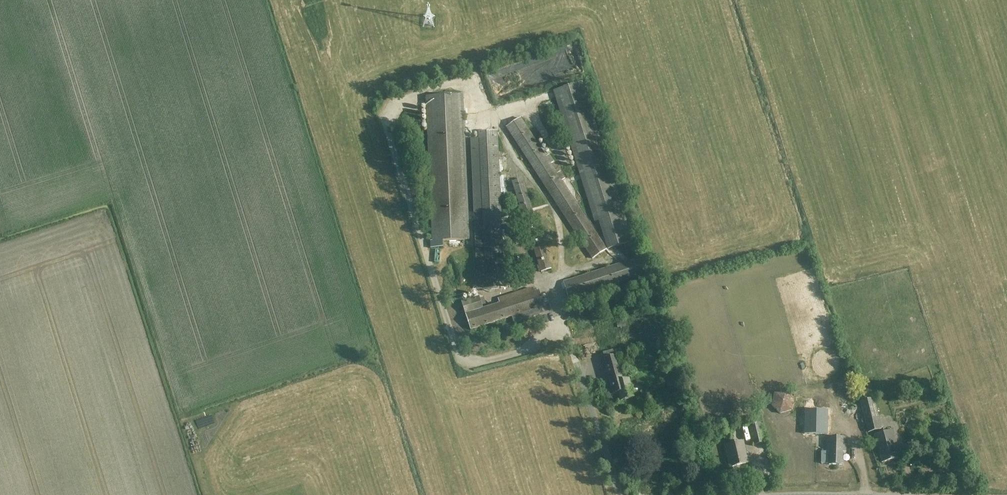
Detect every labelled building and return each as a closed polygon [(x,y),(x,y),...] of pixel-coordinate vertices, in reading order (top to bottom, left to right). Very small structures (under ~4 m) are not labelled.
[(632,242),(582,82),(554,91),(595,220),(598,219),(608,249),(632,242)] [(469,240),(462,95),(426,97),(433,242),(469,240)] [(547,157),(521,118),(507,127),(593,259),(607,250),(562,181),(565,178),(561,171),(557,174),(551,164),(554,162),(550,155),(547,157)] [(505,288),(497,131),(478,132),(478,138),(471,139),(478,289),(505,288)] [(551,269),(522,179),(512,182),(542,272),(551,269)] [(648,272),(643,256),(564,282),(569,298),(648,272)] [(532,290),(531,288),(498,299),(500,303),(483,309),(479,296),(462,302),(471,330),(512,316),(514,323),(541,314),(539,308),(544,306),(539,291),(538,291),(537,289),(532,290)] [(621,354),(620,349),(614,351),(613,350),(603,353),(605,359),(616,355),(621,354)] [(616,355),(605,359),(604,359),(609,380),(610,379),(614,394),(618,392),(621,400),(634,397),(629,379),(623,380),(616,355)] [(882,429),(874,399),(859,402),(867,433),(882,429)] [(813,409),(799,411),(801,423),(803,423),(806,438),(828,434),(826,419),(824,420),(821,407),(813,409)] [(857,411),(851,414),(854,420),(860,418),(857,411)] [(764,443),(759,423),(749,426),(754,446),(764,443)] [(895,437),(894,431),(875,437),(877,442),(882,462),(899,458),(898,455),(900,455),(895,437)] [(826,436),(815,437),(815,443),(820,443),(820,448),(826,448),(826,436)] [(846,438),(827,437),(826,452),(829,452),(829,464),(843,465),(843,452),(846,452),(846,438)] [(748,463),(743,442),(725,446),(730,468),(748,463)]
